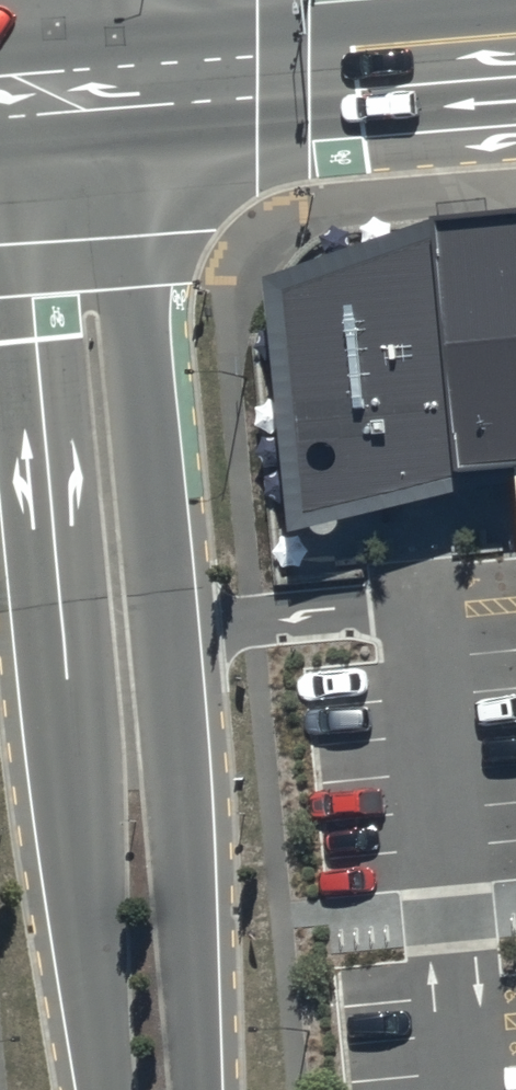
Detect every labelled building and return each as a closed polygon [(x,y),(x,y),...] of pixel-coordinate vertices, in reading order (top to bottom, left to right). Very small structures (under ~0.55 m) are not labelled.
[(515,451),(515,208),(436,212),(437,232),(342,263),(363,503),(466,469),(465,456),(515,451)] [(363,503),(342,263),(273,288),(296,521),(363,503)]
